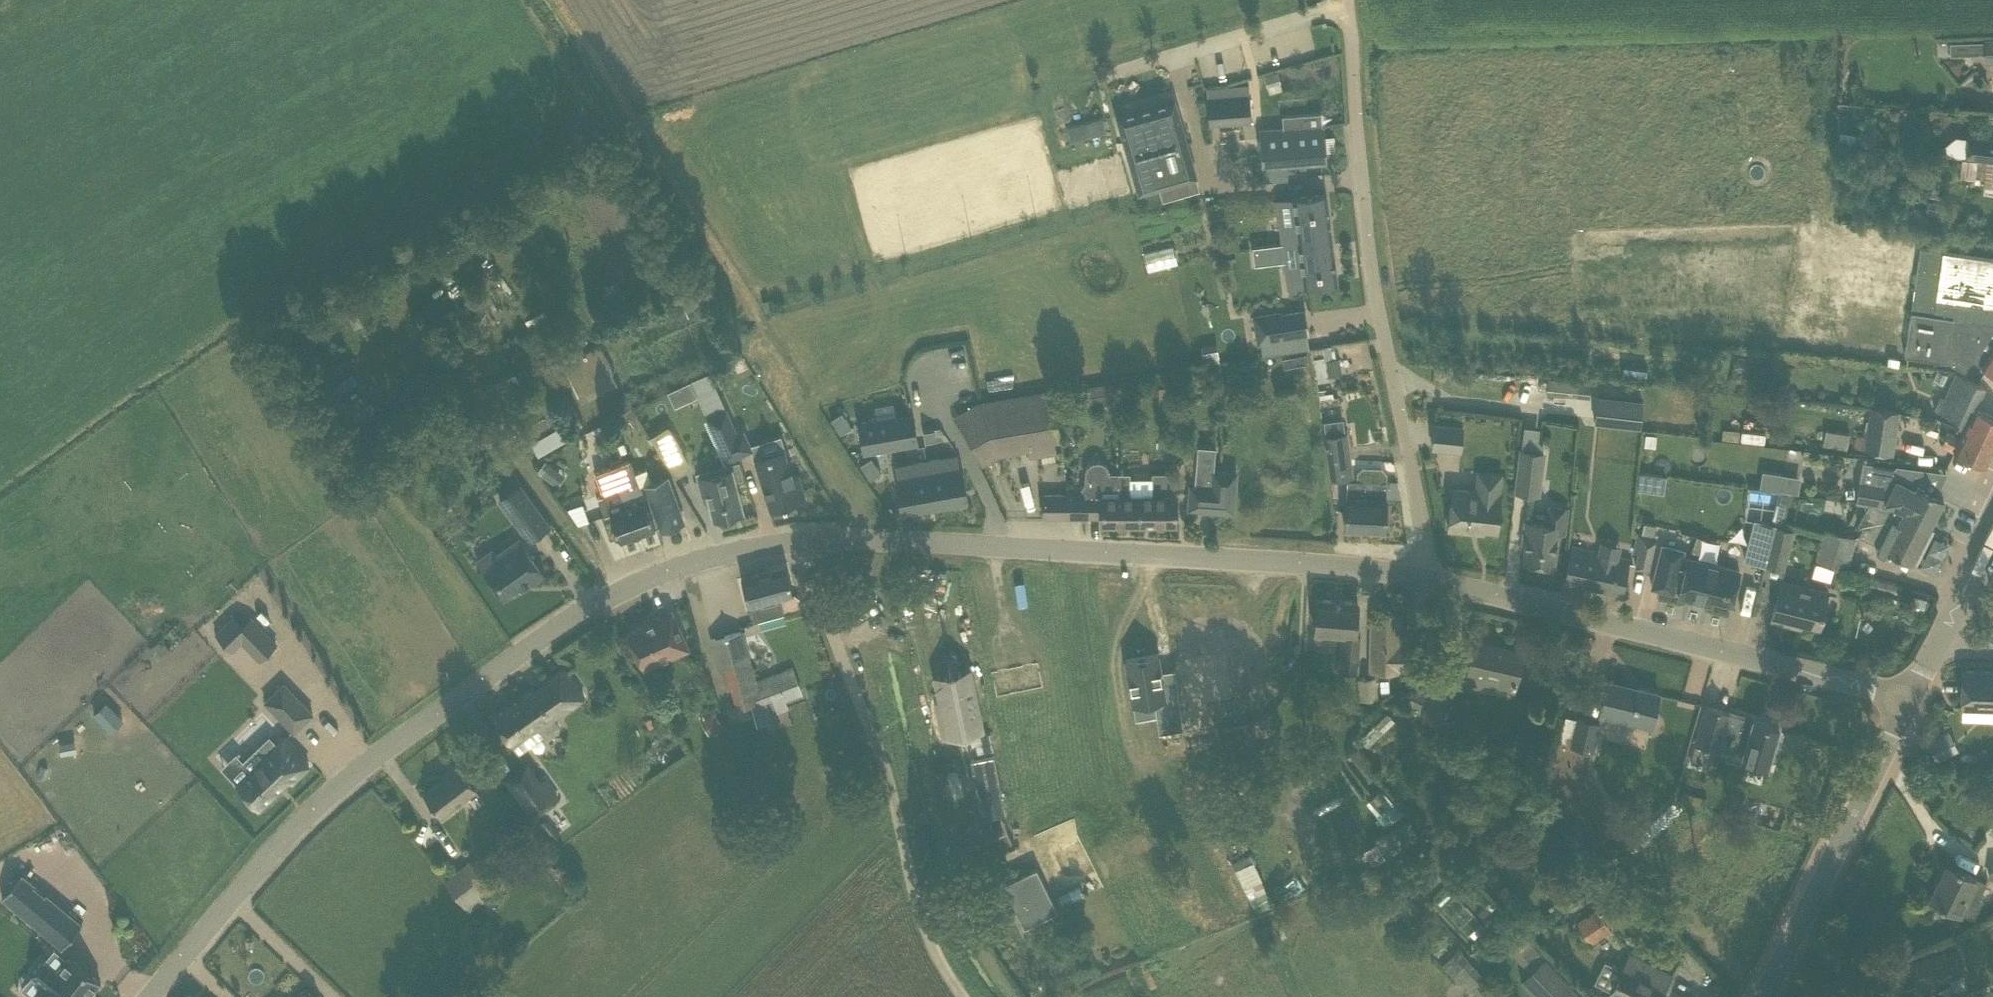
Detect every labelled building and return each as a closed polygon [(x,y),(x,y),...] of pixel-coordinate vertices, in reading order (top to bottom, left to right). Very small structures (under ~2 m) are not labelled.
[(1984,37),(1984,40),(1984,53),(1985,61),(1992,61),(1992,37),(1984,37)] [(1984,40),(1949,41),(1950,53),(1984,53),(1984,40)] [(1208,99),(1207,99),(1209,124),(1252,121),(1250,95),(1249,95),(1249,84),(1207,87),(1208,99)] [(1117,115),(1138,192),(1160,186),(1170,183),(1196,176),(1174,99),(1117,115)] [(1283,127),(1259,129),(1262,166),(1263,177),(1280,175),(1279,165),(1307,163),(1327,161),(1324,124),(1322,124),(1321,112),(1282,115),(1283,127)] [(1965,156),(1992,160),(1992,138),(1968,135),(1967,137),(1955,135),(1944,145),(1943,153),(1948,154),(1965,156)] [(1964,176),(1984,177),(1983,188),(1992,189),(1992,160),(1965,156),(1964,176)] [(1170,183),(1160,186),(1163,197),(1173,194),(1170,183)] [(1296,222),(1280,224),(1282,242),(1298,240),(1298,239),(1331,235),(1325,190),(1292,194),(1296,222)] [(1285,267),(1287,285),(1303,283),(1303,284),(1336,280),(1331,235),(1298,239),(1298,240),(1301,265),(1285,267)] [(1282,243),(1253,247),(1255,264),(1284,260),(1282,243)] [(1171,262),(1168,247),(1144,251),(1147,267),(1171,262)] [(1904,281),(1900,329),(1920,331),(1925,283),(1904,281)] [(1925,283),(1920,331),(1942,333),(1946,285),(1925,283)] [(1251,313),(1257,350),(1314,341),(1308,305),(1251,313)] [(1972,360),(1992,372),(1992,335),(1989,332),(1972,360)] [(562,361),(581,397),(615,380),(598,344),(562,361)] [(1311,351),(1314,377),(1341,373),(1340,362),(1362,360),(1361,344),(1333,347),(1333,348),(1311,351)] [(1974,407),(1984,385),(1957,372),(1939,410),(1961,420),(1958,426),(1992,442),(1992,416),(1974,407)] [(690,380),(668,390),(675,405),(697,395),(690,380)] [(1073,395),(1093,394),(1092,384),(1073,386),(1073,395)] [(972,442),(982,460),(997,452),(1051,443),(1054,450),(1062,448),(1047,393),(983,404),(959,417),(972,442)] [(1597,394),(1594,421),(1640,426),(1643,399),(1597,394)] [(549,398),(540,403),(539,402),(536,403),(532,396),(511,407),(520,424),(529,419),(530,421),(534,419),(533,417),(544,411),(545,414),(520,428),(526,438),(560,419),(549,398)] [(726,404),(707,413),(727,456),(753,444),(744,425),(737,428),(726,404)] [(1857,432),(1854,446),(1891,452),(1899,409),(1870,404),(1865,434),(1857,432)] [(565,411),(574,428),(583,423),(574,406),(565,411)] [(842,411),(831,418),(841,433),(852,426),(842,411)] [(913,412),(858,422),(863,450),(918,440),(913,412)] [(1464,426),(1435,423),(1432,447),(1461,450),(1464,426)] [(664,457),(681,447),(668,425),(651,435),(664,457)] [(1521,448),(1515,491),(1539,494),(1544,450),(1543,450),(1543,445),(1538,438),(1540,427),(1524,425),(1521,448)] [(1992,446),(1992,442),(1958,426),(1958,427),(1964,430),(1960,437),(1948,431),(1941,444),(1954,450),(1953,451),(1984,465),(1992,446)] [(1821,444),(1847,447),(1849,431),(1824,427),(1821,444)] [(930,429),(924,430),(924,432),(926,441),(928,440),(936,439),(935,434),(934,429),(930,429)] [(1323,436),(1329,477),(1352,473),(1346,433),(1323,436)] [(1190,503),(1234,506),(1237,466),(1215,464),(1216,445),(1198,444),(1195,479),(1191,479),(1190,503)] [(784,447),(755,457),(772,507),(807,495),(799,470),(797,471),(798,472),(793,474),(784,447)] [(871,456),(860,463),(870,478),(881,471),(871,456)] [(944,456),(926,459),(935,506),(968,500),(962,468),(946,471),(946,467),(944,456)] [(547,457),(541,467),(562,482),(569,472),(547,457)] [(698,475),(704,493),(708,491),(716,515),(718,515),(719,518),(733,514),(732,510),(744,507),(735,476),(743,474),(738,459),(722,463),(719,469),(698,475)] [(903,479),(895,480),(901,512),(935,506),(926,459),(909,462),(909,465),(912,477),(903,479)] [(1139,523),(1138,507),(1125,507),(1125,494),(1118,494),(1118,473),(1109,473),(1108,468),(1107,466),(1106,465),(1105,463),(1103,462),(1101,461),(1099,461),(1097,460),(1095,460),(1093,461),(1091,462),(1090,463),(1088,464),(1087,466),(1086,467),(1085,469),(1085,482),(1081,487),(1085,491),(1085,494),(1069,494),(1069,495),(1069,515),(1087,515),(1102,515),(1102,523),(1139,523)] [(620,539),(654,526),(635,472),(630,461),(597,473),(613,520),(620,539)] [(1869,504),(1881,506),(1884,506),(1891,505),(1930,525),(1943,498),(1919,486),(1921,482),(1923,469),(1896,465),(1896,468),(1875,465),(1873,483),(1861,481),(1858,503),(1869,504)] [(1346,494),(1346,508),(1345,528),(1385,530),(1386,497),(1387,481),(1387,473),(1382,467),(1362,466),(1357,471),(1357,479),(1347,479),(1346,494)] [(646,467),(635,472),(654,526),(660,524),(661,529),(683,520),(666,475),(652,481),(646,467)] [(1472,527),(1496,529),(1498,529),(1502,493),(1501,493),(1503,474),(1481,472),(1479,491),(1452,488),(1448,528),(1472,530),(1472,527)] [(1128,473),(1118,473),(1118,494),(1125,494),(1125,507),(1138,507),(1139,523),(1175,523),(1175,497),(1174,497),(1174,473),(1153,473),(1153,493),(1128,493),(1128,473)] [(549,525),(518,483),(499,498),(529,540),(549,525)] [(1043,515),(1069,515),(1069,495),(1069,494),(1043,494),(1043,515)] [(586,500),(574,505),(581,522),(593,516),(586,500)] [(1547,523),(1545,523),(1525,520),(1523,535),(1527,535),(1524,560),(1554,564),(1556,544),(1556,543),(1557,533),(1565,534),(1566,524),(1567,506),(1548,503),(1547,523)] [(1869,504),(1859,524),(1862,526),(1858,534),(1869,540),(1869,541),(1879,546),(1876,550),(1890,557),(1892,553),(1911,562),(1930,525),(1891,505),(1884,506),(1869,504)] [(1764,563),(1774,524),(1753,519),(1743,559),(1764,565),(1764,563)] [(1774,524),(1764,563),(1784,568),(1794,529),(1774,524)] [(1823,528),(1815,561),(1845,569),(1854,536),(1823,528)] [(1649,569),(1656,537),(1638,532),(1634,552),(1640,553),(1637,566),(1649,569)] [(492,547),(477,558),(503,596),(520,584),(522,588),(544,573),(518,536),(495,552),(492,547)] [(1662,544),(1651,586),(1673,591),(1674,587),(1680,589),(1678,595),(1702,601),(1712,604),(1714,597),(1731,602),(1736,582),(1739,569),(1688,556),(1688,557),(1682,555),(1683,549),(1662,544)] [(1623,592),(1630,558),(1617,555),(1615,561),(1601,558),(1603,552),(1571,545),(1564,580),(1623,592)] [(746,596),(750,614),(752,621),(784,612),(780,598),(793,594),(786,565),(741,577),(746,596)] [(1894,590),(1896,581),(1867,574),(1865,582),(1894,590)] [(1776,599),(1771,618),(1787,622),(1801,626),(1803,621),(1819,625),(1827,591),(1808,586),(1780,579),(1776,599)] [(1355,633),(1356,620),(1357,600),(1318,597),(1315,632),(1342,634),(1340,667),(1358,669),(1361,634),(1355,633)] [(680,627),(671,609),(644,621),(645,624),(627,632),(644,668),(689,648),(680,627)] [(1423,670),(1423,663),(1423,643),(1399,642),(1400,613),(1372,612),(1370,668),(1423,670)] [(234,616),(216,633),(224,641),(229,647),(231,646),(241,635),(260,654),(263,657),(276,643),(250,616),(242,624),(234,616)] [(742,630),(710,638),(717,666),(725,664),(736,707),(751,704),(757,726),(773,721),(764,700),(772,697),(777,712),(788,708),(785,699),(802,693),(792,666),(754,680),(742,630)] [(1514,681),(1522,650),(1504,646),(1503,649),(1474,642),(1467,675),(1482,679),(1483,674),(1514,681)] [(1435,676),(1424,721),(1442,725),(1454,680),(1459,655),(1441,650),(1435,676)] [(1157,655),(1126,660),(1133,705),(1154,701),(1159,733),(1183,729),(1176,680),(1162,682),(1157,655)] [(1187,669),(1175,671),(1176,680),(1183,729),(1206,726),(1203,698),(1228,694),(1226,684),(1227,684),(1223,656),(1186,661),(1187,669)] [(993,672),(981,674),(993,730),(1009,727),(1006,712),(1012,711),(1009,698),(1027,694),(1030,707),(1046,704),(1037,663),(1031,664),(1030,658),(992,666),(993,672)] [(554,717),(585,696),(565,666),(494,715),(514,744),(539,727),(544,736),(559,725),(554,717)] [(1962,669),(1961,707),(1992,708),(1992,670),(1962,669)] [(969,670),(938,677),(948,720),(963,716),(966,731),(982,728),(969,670)] [(1358,676),(1360,697),(1377,695),(1374,674),(1358,676)] [(283,682),(264,701),(294,731),(313,713),(283,682)] [(1652,719),(1658,693),(1639,688),(1638,691),(1607,684),(1600,710),(1637,719),(1638,715),(1652,719)] [(106,701),(93,713),(111,732),(124,719),(106,701)] [(1718,749),(1721,740),(1744,746),(1741,757),(1748,759),(1767,765),(1769,759),(1774,758),(1777,747),(1774,741),(1779,725),(1753,717),(1752,718),(1706,704),(1700,723),(1694,742),(1718,749)] [(1577,718),(1571,743),(1591,748),(1597,723),(1577,718)] [(1936,760),(1958,751),(1949,729),(1926,738),(1936,760)] [(1217,747),(1198,753),(1204,769),(1208,768),(1211,776),(1224,771),(1221,762),(1223,761),(1225,767),(1229,765),(1233,775),(1260,767),(1256,752),(1265,749),(1260,734),(1217,747)] [(283,737),(236,782),(258,805),(260,807),(264,804),(287,782),(291,778),(292,779),(292,780),(309,764),(283,737)] [(556,800),(560,797),(546,776),(542,779),(528,759),(503,777),(532,818),(556,801),(556,800)] [(475,787),(457,763),(444,773),(446,776),(425,791),(432,800),(431,801),(433,804),(434,804),(441,812),(475,787)] [(1386,791),(1379,797),(1383,803),(1390,797),(1386,791)] [(479,894),(489,887),(468,861),(446,879),(471,910),(484,900),(479,894)] [(1943,902),(1950,906),(1968,915),(1973,917),(1977,910),(1982,899),(1978,896),(1985,881),(1975,876),(1959,868),(1960,866),(1956,865),(1955,866),(1947,862),(1931,895),(1930,895),(1930,896),(1939,900),(1938,902),(1942,904),(1943,902)] [(1049,893),(1036,867),(1003,883),(997,871),(986,877),(991,886),(983,890),(997,918),(1015,909),(1024,927),(1042,918),(1057,911),(1049,893)] [(22,872),(2,896),(32,921),(62,946),(82,922),(52,897),(46,892),(45,894),(34,884),(35,883),(22,872)] [(1608,924),(1619,917),(1609,901),(1597,909),(1597,908),(1576,922),(1596,951),(1616,937),(1608,924)] [(1520,979),(1537,996),(1583,996),(1518,929),(1503,944),(1529,971),(1520,979)] [(1939,953),(1910,962),(1916,983),(1917,984),(1929,980),(1946,975),(1966,969),(1959,947),(1939,953)] [(1501,993),(1458,948),(1442,963),(1475,996),(1496,996),(1501,993)] [(1610,990),(1624,996),(1659,996),(1663,989),(1665,990),(1672,976),(1671,975),(1670,976),(1659,971),(1660,970),(1659,969),(1658,970),(1655,969),(1657,966),(1646,961),(1629,953),(1622,968),(1605,959),(1594,981),(1610,990)] [(55,972),(42,961),(30,975),(43,987),(35,996),(86,996),(99,982),(68,957),(55,972)] [(305,986),(295,996),(316,996),(305,986)]
